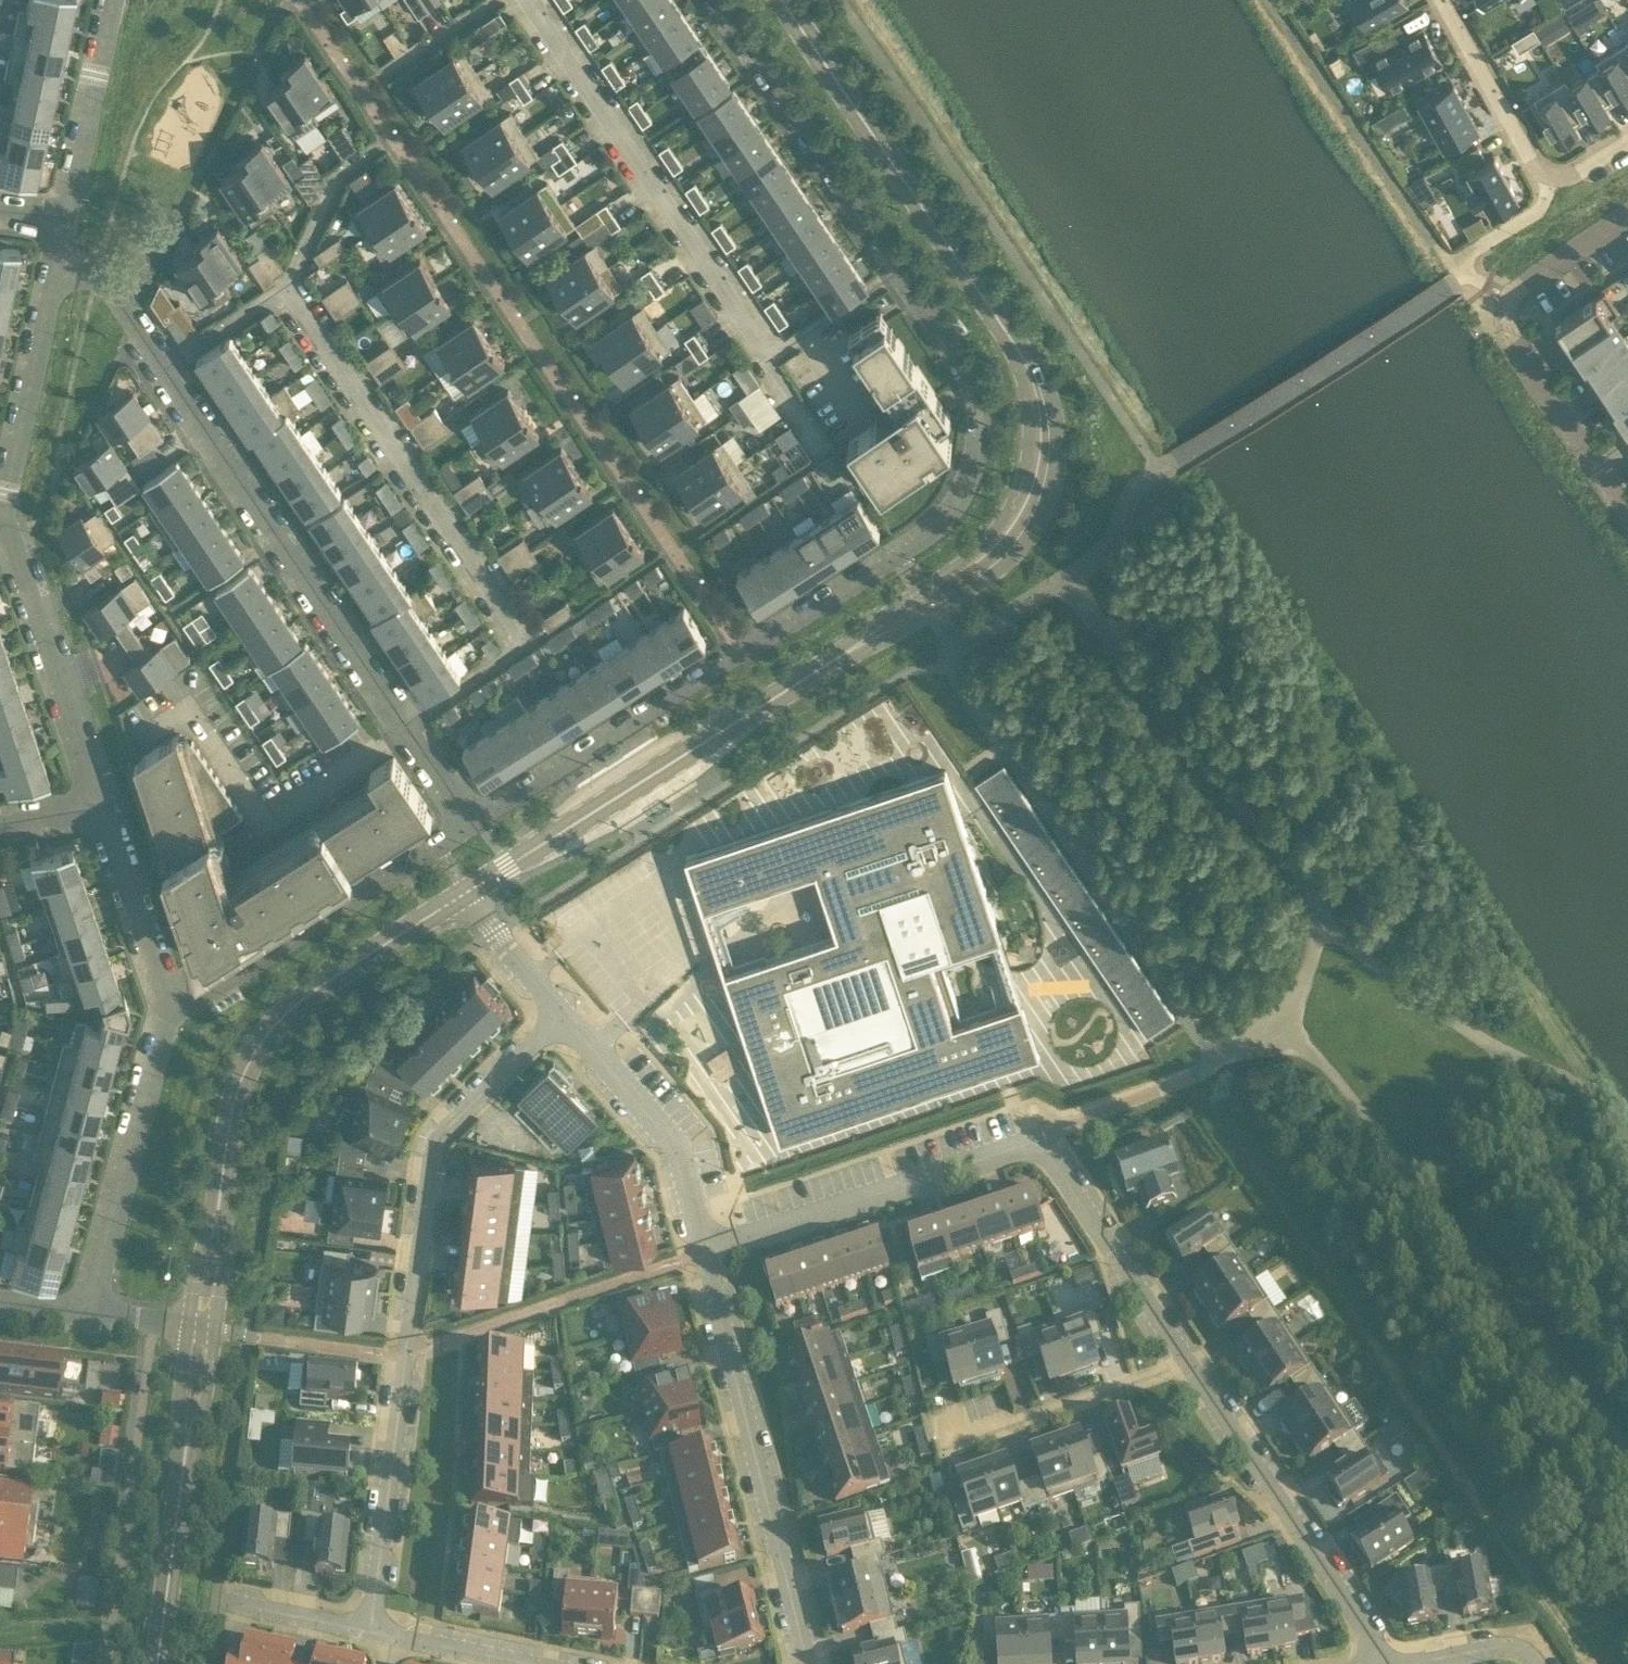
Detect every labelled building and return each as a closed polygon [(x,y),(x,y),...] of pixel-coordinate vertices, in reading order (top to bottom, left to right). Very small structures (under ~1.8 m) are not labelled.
[(26,10),(26,11),(68,20),(73,0),(28,0),(26,10)] [(372,0),(347,0),(350,3),(341,10),(348,20),(357,14),(355,11),(372,0)] [(423,0),(407,0),(418,16),(429,9),(423,0)] [(430,9),(441,1),(440,0),(423,0),(430,9)] [(564,9),(573,3),(570,0),(557,0),(564,9)] [(626,8),(638,0),(621,0),(626,8)] [(640,27),(677,2),(675,0),(638,0),(626,8),(640,27)] [(1314,0),(1300,0),(1291,5),(1297,15),(1316,4),(1314,0)] [(1366,24),(1406,0),(1352,0),(1366,24)] [(677,2),(640,27),(653,47),(690,22),(677,2)] [(18,8),(13,32),(64,43),(68,20),(26,11),(26,10),(18,8)] [(1579,9),(1568,15),(1578,31),(1589,24),(1579,9)] [(478,25),(485,36),(507,21),(499,10),(478,25)] [(1561,12),(1548,21),(1557,35),(1570,27),(1561,12)] [(575,27),(583,38),(592,31),(584,21),(575,27)] [(666,66),(703,41),(690,22),(653,47),(666,66)] [(1394,26),(1354,49),(1368,74),(1379,69),(1390,89),(1441,61),(1422,28),(1406,37),(1405,34),(1400,37),(1394,26)] [(1540,38),(1533,27),(1511,40),(1518,51),(1540,38)] [(592,31),(583,38),(590,48),(599,42),(592,31)] [(59,66),(64,43),(13,32),(8,55),(59,66)] [(666,66),(679,86),(716,61),(703,41),(666,66)] [(1598,67),(1599,66),(1617,96),(1616,97),(1620,103),(1626,100),(1627,103),(1627,102),(1627,44),(1626,41),(1625,42),(1594,60),(1598,67)] [(416,81),(430,102),(477,70),(463,49),(416,81)] [(282,70),(286,77),(287,76),(313,113),(314,113),(336,98),(306,54),(282,70)] [(3,79),(11,81),(11,80),(54,89),(59,66),(8,55),(3,79)] [(602,66),(609,76),(618,70),(611,59),(602,66)] [(716,61),(679,86),(693,106),(730,81),(716,61)] [(1604,104),(1616,97),(1617,96),(1599,66),(1598,67),(1569,85),(1587,115),(1585,115),(1589,122),(1595,119),(1596,121),(1609,113),(1604,104)] [(477,70),(430,102),(445,123),(492,92),(477,70)] [(618,70),(609,76),(616,87),(625,81),(618,70)] [(509,80),(516,91),(526,85),(518,74),(509,80)] [(319,120),(314,113),(313,113),(287,76),(286,77),(265,92),(295,136),(319,120)] [(1559,141),(1564,137),(1565,140),(1578,132),(1573,123),(1585,115),(1587,115),(1569,85),(1565,78),(1532,98),(1537,106),(1534,108),(1542,121),(1545,119),(1559,141)] [(49,112),(54,89),(11,80),(11,81),(6,101),(6,103),(49,112)] [(1453,83),(1420,101),(1445,146),(1478,127),(1453,83)] [(533,96),(526,85),(516,91),(524,102),(533,96)] [(710,132),(747,107),(734,86),(697,111),(710,132)] [(628,104),(635,115),(644,109),(637,98),(628,104)] [(49,112),(6,103),(6,101),(0,100),(0,125),(44,135),(49,112)] [(1411,115),(1404,103),(1383,114),(1390,126),(1411,115)] [(710,132),(724,151),(761,126),(747,107),(710,132)] [(644,109),(635,115),(643,126),(652,120),(644,109)] [(464,143),(478,164),(525,133),(510,111),(464,143)] [(361,148),(359,146),(344,123),(327,134),(344,159),(361,148)] [(39,158),(44,135),(0,125),(0,149),(39,158)] [(724,151),(737,171),(774,146),(761,126),(724,151)] [(525,133),(478,164),(492,186),(539,154),(525,133)] [(553,145),(561,156),(570,150),(562,139),(553,145)] [(239,157),(244,164),(245,163),(270,201),(271,200),(293,185),(262,141),(239,157)] [(659,150),(667,161),(676,155),(668,144),(659,150)] [(1491,211),(1517,197),(1494,156),(1486,161),(1477,144),(1452,158),(1460,172),(1467,168),(1476,183),(1467,188),(1475,203),(1484,198),(1491,211)] [(737,171),(750,190),(787,165),(774,146),(737,171)] [(39,158),(0,149),(0,177),(34,181),(39,158)] [(561,156),(551,163),(559,173),(568,167),(577,160),(570,150),(561,156)] [(299,162),(306,172),(316,187),(326,180),(309,155),(299,162)] [(676,155),(667,161),(674,172),(683,166),(676,155)] [(276,207),(271,200),(270,201),(245,163),(244,164),(222,179),(252,223),(276,207)] [(750,190),(763,210),(800,185),(787,165),(750,190)] [(349,179),(358,192),(373,181),(365,169),(349,179)] [(320,193),(316,187),(306,172),(295,180),(309,201),(320,193)] [(1415,193),(1423,189),(1417,178),(1408,183),(1415,193)] [(500,213),(515,234),(561,202),(547,181),(500,213)] [(366,234),(411,204),(396,182),(351,211),(366,234)] [(685,189),(693,200),(702,194),(694,183),(685,189)] [(763,210),(776,229),(813,204),(800,185),(763,210)] [(702,194),(693,200),(700,211),(709,204),(702,194)] [(561,202),(515,234),(529,255),(576,223),(561,202)] [(597,209),(604,220),(613,214),(606,203),(597,209)] [(426,226),(411,204),(366,234),(382,256),(426,226)] [(827,224),(813,204),(776,229),(790,249),(827,224)] [(597,209),(590,214),(598,225),(604,220),(597,209)] [(621,225),(613,214),(604,220),(612,231),(621,225)] [(1470,236),(1488,227),(1481,215),(1464,225),(1470,236)] [(712,228),(719,239),(728,233),(721,222),(712,228)] [(790,249),(803,268),(840,243),(827,224),(790,249)] [(194,242),(199,249),(200,248),(220,277),(242,262),(218,226),(194,242)] [(728,233),(719,239),(727,249),(736,243),(728,233)] [(338,236),(313,253),(321,265),(346,247),(338,236)] [(548,275),(562,296),(609,265),(594,243),(548,275)] [(803,268),(816,288),(853,263),(840,243),(803,268)] [(260,256),(277,281),(277,280),(274,276),(285,269),(268,244),(257,251),(260,255),(260,256)] [(13,276),(19,248),(0,246),(0,273),(13,276)] [(200,248),(199,249),(178,264),(208,308),(231,292),(220,277),(200,248)] [(249,263),(266,288),(277,281),(260,256),(249,263)] [(376,289),(391,311),(436,281),(421,259),(376,289)] [(738,267),(745,277),(754,271),(747,261),(738,267)] [(866,282),(853,263),(816,288),(829,307),(866,282)] [(609,265),(562,296),(577,318),(623,286),(609,265)] [(641,274),(648,285),(657,279),(650,268),(641,274)] [(754,271),(745,277),(753,288),(762,282),(754,271)] [(8,299),(13,276),(0,273),(0,297),(8,299)] [(322,296),(329,306),(354,289),(347,279),(322,296)] [(665,290),(657,279),(648,285),(656,296),(665,290)] [(451,304),(436,281),(391,311),(407,334),(451,304)] [(160,282),(150,302),(165,323),(174,317),(175,318),(186,334),(197,327),(179,302),(176,305),(160,282)] [(362,300),(354,289),(329,306),(337,317),(362,300)] [(1611,316),(1619,311),(1605,290),(1558,321),(1571,342),(1611,315),(1611,316)] [(8,299),(0,297),(0,321),(3,322),(8,299)] [(704,298),(691,306),(705,326),(717,317),(704,298)] [(764,305),(772,316),(781,310),(773,299),(764,305)] [(595,337),(609,359),(656,327),(642,305),(595,337)] [(270,310),(261,316),(269,328),(278,322),(270,310)] [(781,310),(772,316),(779,327),(788,321),(781,310)] [(938,422),(950,414),(881,311),(849,333),(898,406),(849,440),(882,490),(952,443),(938,422)] [(1571,342),(1585,361),(1624,335),(1611,316),(1611,315),(1571,342)] [(453,364),(489,340),(474,317),(438,341),(453,364)] [(186,334),(175,318),(167,323),(179,339),(186,334)] [(671,348),(656,327),(609,359),(624,380),(671,348)] [(685,339),(692,350),(701,344),(694,333),(685,339)] [(1624,335),(1585,361),(1585,362),(1587,361),(1601,382),(1627,364),(1627,341),(1624,335)] [(197,359),(210,378),(244,355),(231,336),(197,359)] [(280,344),(287,355),(296,349),(289,337),(280,344)] [(505,362),(489,340),(453,364),(454,365),(440,375),(455,396),(505,362)] [(366,360),(373,371),(398,354),(391,343),(366,360)] [(709,354),(701,344),(692,350),(700,361),(709,354)] [(296,349),(287,355),(296,367),(305,361),(296,349)] [(406,365),(398,354),(373,371),(381,382),(406,365)] [(210,378),(223,398),(257,375),(244,355),(210,378)] [(733,370),(738,377),(750,368),(745,361),(733,370)] [(1614,405),(1627,395),(1627,364),(1601,382),(1615,402),(1613,404),(1614,405)] [(223,398),(237,418),(271,395),(270,394),(257,375),(223,398)] [(632,407),(646,428),(693,396),(679,375),(632,407)] [(306,382),(314,394),(323,388),(315,376),(306,382)] [(286,384),(270,394),(271,395),(237,418),(251,438),(254,436),(254,435),(288,412),(289,413),(300,405),(286,384)] [(331,400),(323,388),(314,394),(322,406),(331,400)] [(472,412),(487,434),(488,435),(524,411),(508,388),(472,412)] [(134,392),(99,416),(114,439),(125,431),(140,452),(133,457),(140,468),(158,456),(151,446),(164,437),(134,392)] [(1627,424),(1627,423),(1627,395),(1614,405),(1627,424)] [(394,405),(404,419),(416,410),(406,396),(394,405)] [(693,396),(646,428),(661,449),(707,418),(693,396)] [(729,404),(736,415),(745,408),(738,398),(729,404)] [(442,419),(452,412),(444,401),(435,408),(442,419)] [(417,436),(442,419),(435,408),(410,425),(417,436)] [(753,419),(745,408),(736,415),(743,426),(753,419)] [(539,433),(524,411),(488,435),(487,434),(478,440),(494,464),(539,433)] [(301,431),(289,413),(288,412),(254,435),(254,436),(267,455),(301,431)] [(332,421),(340,433),(349,427),(341,415),(332,421)] [(442,419),(417,436),(424,446),(450,429),(442,419)] [(788,446),(801,436),(792,423),(778,433),(788,446)] [(357,438),(349,427),(340,433),(348,445),(357,438)] [(314,451),(301,431),(267,455),(280,474),(314,451)] [(722,440),(676,472),(690,493),(737,461),(736,460),(747,453),(733,433),(722,440)] [(110,441),(75,465),(91,488),(102,481),(117,502),(140,486),(110,441)] [(517,476),(532,499),(577,469),(562,446),(517,476)] [(280,474),(294,494),(328,471),(314,451),(280,474)] [(359,460),(367,472),(376,466),(367,454),(359,460)] [(158,456),(140,468),(145,475),(163,463),(158,456)] [(830,456),(819,464),(825,473),(837,465),(830,456)] [(145,482),(158,501),(158,502),(191,480),(177,460),(145,482)] [(737,461),(690,493),(705,514),(751,483),(737,461)] [(781,462),(772,468),(779,479),(788,473),(781,462)] [(577,469),(532,499),(548,522),(592,492),(577,469)] [(341,490),(328,471),(294,494),(307,514),(341,490)] [(454,490),(461,501),(486,483),(479,473),(454,490)] [(792,482),(798,491),(809,483),(803,474),(792,482)] [(204,499),(191,480),(158,502),(158,501),(149,507),(163,527),(204,499)] [(376,486),(384,497),(393,491),(385,480),(376,486)] [(798,491),(792,482),(780,490),(786,499),(798,491)] [(494,494),(486,483),(461,501),(469,511),(494,494)] [(393,491),(384,497),(392,510),(401,504),(393,491)] [(310,518),(324,538),(358,515),(344,495),(310,518)] [(858,497),(838,510),(859,543),(879,531),(858,497)] [(176,548),(185,542),(185,541),(217,519),(204,499),(163,527),(176,548)] [(752,508),(758,517),(770,509),(764,500),(752,508)] [(114,502),(105,508),(112,519),(121,513),(114,502)] [(569,536),(584,558),(629,528),(613,506),(569,536)] [(758,517),(752,508),(741,516),(747,525),(758,517)] [(859,543),(838,510),(818,522),(839,556),(859,543)] [(84,518),(82,515),(59,530),(91,578),(101,571),(93,558),(106,550),(103,546),(115,538),(96,511),(84,518)] [(810,512),(792,524),(799,535),(798,535),(819,569),(839,556),(818,522),(817,523),(810,512)] [(371,535),(358,515),(324,538),(337,558),(371,535)] [(185,541),(185,542),(198,560),(230,538),(217,519),(185,541)] [(403,525),(411,536),(419,530),(412,519),(403,525)] [(719,544),(731,536),(725,527),(713,535),(719,544)] [(629,528),(584,558),(600,581),(644,551),(629,528)] [(428,543),(419,530),(411,536),(419,549),(428,543)] [(124,538),(132,548),(141,542),(133,531),(124,538)] [(371,535),(337,558),(350,577),(384,554),(371,535)] [(819,569),(798,535),(778,548),(799,582),(819,569)] [(498,554),(505,565),(530,548),(523,537),(498,554)] [(244,558),(230,538),(198,560),(198,561),(194,564),(207,583),(244,558)] [(141,542),(132,548),(139,559),(148,553),(141,542)] [(537,559),(530,548),(505,565),(512,576),(537,559)] [(799,582),(778,548),(757,561),(779,594),(799,582)] [(398,574),(384,554),(350,577),(364,597),(398,574)] [(429,564),(436,574),(445,568),(438,558),(429,564)] [(133,570),(126,559),(115,566),(123,577),(133,570)] [(779,594),(757,561),(737,573),(759,607),(779,594)] [(644,573),(651,582),(662,574),(656,565),(644,573)] [(216,588),(230,608),(263,586),(249,566),(216,588)] [(454,581),(445,568),(436,574),(445,587),(454,581)] [(151,576),(158,587),(167,581),(160,570),(151,576)] [(364,597),(376,616),(410,592),(398,574),(364,597)] [(113,625),(125,643),(138,634),(126,616),(151,599),(135,576),(86,610),(101,633),(113,625)] [(625,586),(631,595),(643,588),(637,579),(625,586)] [(167,581),(158,587),(166,598),(175,592),(167,581)] [(410,592),(376,616),(373,618),(387,639),(421,616),(436,606),(422,584),(410,592)] [(276,605),(263,586),(230,608),(243,627),(276,605)] [(455,603),(464,615),(473,609),(464,597),(455,603)] [(598,605),(604,614),(616,606),(610,597),(598,605)] [(548,629),(573,612),(566,601),(541,618),(548,629)] [(243,627),(256,646),(256,647),(289,625),(276,605),(243,627)] [(604,614),(598,605),(587,612),(593,622),(604,614)] [(664,620),(686,653),(706,641),(684,607),(664,620)] [(480,620),(473,609),(464,615),(471,626),(480,620)] [(387,639),(400,659),(434,636),(421,616),(387,639)] [(183,624),(191,635),(200,629),(192,618),(183,624)] [(578,619),(570,624),(576,633),(584,628),(578,619)] [(666,666),(686,653),(664,620),(644,632),(666,666)] [(576,633),(570,624),(559,631),(565,640),(576,633)] [(261,673),(269,667),(302,644),(302,643),(289,625),(256,647),(256,646),(247,652),(261,673)] [(207,640),(200,629),(191,635),(198,646),(207,640)] [(559,631),(547,639),(553,648),(565,640),(559,631)] [(644,632),(624,645),(646,679),(666,666),(644,632)] [(150,652),(138,634),(125,643),(137,661),(126,669),(141,692),(191,658),(175,635),(150,652)] [(448,655),(434,636),(400,659),(414,678),(448,655)] [(482,642),(490,654),(499,648),(491,636),(482,642)] [(0,642),(0,667),(9,664),(2,641),(0,642)] [(305,641),(302,643),(302,644),(269,667),(282,686),(319,661),(305,641)] [(624,645),(604,658),(625,691),(646,679),(624,645)] [(521,659),(527,668),(538,660),(532,651),(521,659)] [(448,655),(414,678),(427,698),(461,675),(448,655)] [(217,674),(226,668),(218,657),(209,663),(217,674)] [(604,658),(584,670),(605,704),(625,691),(604,658)] [(527,668),(521,659),(509,667),(515,676),(527,668)] [(319,661),(286,683),(287,684),(299,702),(300,703),(332,680),(319,661)] [(17,686),(9,664),(0,667),(0,692),(17,686)] [(233,679),(226,668),(217,674),(224,685),(233,679)] [(584,670),(564,683),(585,717),(605,704),(584,670)] [(482,685),(488,694),(499,686),(493,677),(482,685)] [(299,702),(295,705),(308,725),(345,700),(332,680),(300,703),(299,702)] [(565,729),(585,717),(564,683),(544,696),(565,729)] [(488,694),(482,685),(470,693),(476,702),(488,694)] [(0,692),(0,716),(24,708),(17,686),(0,692)] [(504,721),(525,755),(545,742),(524,708),(525,708),(517,694),(495,708),(503,721),(504,721)] [(236,702),(243,713),(252,707),(245,696),(236,702)] [(545,742),(565,729),(544,696),(525,708),(524,708),(545,742)] [(359,720),(345,700),(308,725),(322,745),(359,720)] [(455,704),(443,712),(449,721),(461,713),(455,704)] [(252,707),(243,713),(251,723),(260,717),(252,707)] [(24,708),(0,716),(0,741),(32,730),(24,708)] [(505,767),(525,755),(504,721),(503,721),(484,734),(505,767)] [(0,741),(0,766),(39,753),(32,730),(0,741)] [(179,733),(155,748),(136,760),(148,796),(152,793),(161,823),(158,826),(202,959),(433,813),(394,756),(370,772),(379,785),(229,884),(224,869),(229,863),(218,830),(243,815),(192,740),(182,743),(179,733)] [(262,740),(270,751),(279,745),(271,734),(262,740)] [(485,780),(505,767),(484,734),(464,746),(485,780)] [(279,745),(270,751),(277,762),(286,756),(279,745)] [(0,766),(0,773),(6,790),(48,780),(39,753),(0,766)] [(1147,1034),(1174,1016),(1003,763),(975,782),(1147,1034)] [(780,1139),(932,1088),(981,1072),(1040,1052),(1022,1000),(963,1020),(942,957),(1001,937),(945,769),(685,856),(703,908),(816,870),(837,933),(724,971),(743,1029),(780,1139)] [(38,885),(79,871),(71,848),(29,858),(38,885)] [(38,885),(45,907),(87,893),(79,871),(38,885)] [(94,915),(87,893),(45,907),(53,929),(94,915)] [(6,895),(0,897),(0,912),(0,913),(11,909),(6,895)] [(53,929),(60,950),(60,952),(102,938),(94,915),(53,929)] [(6,930),(10,944),(20,941),(16,927),(6,930)] [(553,929),(544,938),(552,947),(562,939),(553,929)] [(61,977),(68,975),(68,974),(109,960),(102,938),(60,952),(60,950),(52,953),(61,977)] [(24,954),(20,941),(10,944),(14,957),(24,954)] [(117,982),(109,960),(68,974),(68,975),(75,997),(91,992),(91,991),(117,982)] [(30,972),(20,975),(24,989),(34,986),(30,972)] [(509,1009),(494,993),(500,987),(488,975),(481,981),(474,974),(434,1013),(468,1048),(509,1009)] [(117,982),(91,991),(91,992),(97,1008),(93,1024),(92,1025),(118,1032),(122,1017),(125,1018),(128,1007),(123,993),(120,994),(117,982)] [(71,997),(58,998),(59,1009),(72,1009),(71,997)] [(58,998),(45,998),(45,1010),(59,1009),(58,998)] [(468,1048),(434,1013),(394,1052),(395,1053),(388,1060),(378,1055),(370,1073),(394,1084),(406,1090),(419,1077),(428,1087),(468,1048)] [(18,1015),(14,1029),(25,1031),(28,1018),(18,1015)] [(76,1020),(70,1043),(112,1055),(118,1032),(92,1025),(93,1024),(76,1020)] [(0,1028),(0,1041),(8,1043),(12,1029),(0,1026),(0,1028)] [(14,1029),(11,1043),(21,1045),(25,1031),(14,1029)] [(63,1041),(56,1064),(106,1077),(112,1055),(70,1043),(63,1041)] [(27,1057),(16,1054),(12,1068),(23,1071),(27,1057)] [(554,1062),(523,1092),(527,1097),(515,1109),(553,1148),(566,1135),(569,1138),(595,1113),(568,1085),(572,1080),(554,1062)] [(56,1064),(50,1087),(100,1100),(106,1077),(56,1064)] [(365,1084),(354,1108),(354,1109),(402,1130),(413,1105),(389,1095),(394,1084),(370,1073),(365,1084)] [(8,1086),(4,1099),(15,1102),(19,1089),(8,1086)] [(50,1087),(44,1110),(95,1123),(100,1100),(50,1087)] [(15,1102),(4,1099),(1,1113),(11,1116),(15,1102)] [(341,1143),(339,1159),(364,1163),(368,1145),(391,1155),(402,1130),(354,1109),(354,1108),(344,1104),(336,1124),(345,1128),(343,1134),(341,1143)] [(1178,1126),(1192,1119),(1184,1106),(1171,1113),(1178,1126)] [(95,1123),(44,1110),(38,1133),(89,1146),(95,1123)] [(302,1134),(288,1132),(286,1147),(301,1148),(302,1134)] [(32,1157),(40,1159),(40,1157),(83,1169),(89,1146),(38,1133),(32,1157)] [(1130,1154),(1129,1152),(1118,1155),(1119,1158),(1115,1159),(1129,1196),(1141,1191),(1148,1210),(1176,1200),(1169,1181),(1178,1178),(1172,1161),(1174,1161),(1172,1157),(1170,1157),(1164,1141),(1130,1154)] [(596,1156),(593,1143),(579,1146),(582,1159),(596,1156)] [(637,1163),(635,1155),(592,1166),(582,1169),(588,1192),(641,1179),(639,1174),(640,1173),(638,1162),(637,1163)] [(40,1159),(34,1180),(77,1191),(83,1169),(40,1157),(40,1159)] [(469,1157),(466,1178),(472,1179),(471,1192),(484,1193),(521,1198),(525,1165),(515,1164),(515,1163),(469,1157)] [(337,1171),(333,1198),(385,1205),(388,1179),(362,1175),(364,1163),(339,1159),(337,1171)] [(642,1185),(641,1179),(588,1192),(593,1215),(646,1202),(645,1196),(646,1196),(643,1185),(642,1185)] [(34,1180),(28,1203),(71,1214),(77,1191),(34,1180)] [(564,1182),(565,1195),(576,1195),(575,1181),(564,1182)] [(1012,1197),(1000,1201),(1005,1215),(1013,1240),(1045,1229),(1031,1186),(1010,1192),(1012,1197)] [(549,1202),(559,1201),(558,1187),(548,1188),(549,1202)] [(463,1203),(460,1224),(517,1231),(521,1198),(484,1193),(471,1192),(469,1204),(463,1203)] [(307,1194),(304,1216),(330,1219),(328,1238),(353,1241),(355,1229),(381,1232),(385,1205),(333,1198),(323,1196),(323,1197),(307,1194)] [(577,1209),(576,1195),(565,1195),(566,1209),(577,1209)] [(986,1200),(967,1207),(982,1251),(1013,1240),(1005,1215),(1000,1201),(988,1205),(986,1200)] [(560,1215),(559,1201),(549,1202),(550,1216),(560,1215)] [(599,1238),(652,1225),(651,1219),(652,1219),(649,1208),(648,1208),(646,1202),(593,1215),(599,1238)] [(22,1225),(65,1237),(71,1214),(28,1203),(22,1224),(22,1225)] [(954,1232),(943,1236),(951,1261),(982,1251),(967,1207),(948,1213),(954,1232)] [(1203,1252),(1211,1263),(1231,1250),(1208,1214),(1166,1242),(1183,1266),(1203,1252)] [(951,1261),(943,1236),(930,1240),(924,1221),(903,1228),(918,1272),(922,1282),(954,1271),(951,1261)] [(1056,1225),(1061,1238),(1071,1235),(1066,1221),(1056,1225)] [(16,1248),(59,1260),(65,1237),(22,1225),(22,1224),(15,1222),(9,1247),(16,1249),(16,1248)] [(460,1224),(458,1244),(464,1245),(462,1257),(476,1259),(512,1264),(517,1231),(460,1224)] [(658,1248),(652,1225),(599,1238),(605,1261),(615,1258),(615,1259),(641,1253),(651,1251),(651,1250),(658,1248)] [(568,1229),(569,1243),(579,1242),(578,1228),(568,1229)] [(853,1236),(867,1278),(890,1270),(876,1229),(869,1231),(869,1230),(858,1233),(859,1234),(853,1236)] [(844,1286),(867,1278),(853,1236),(847,1238),(846,1237),(836,1241),(836,1242),(830,1244),(844,1286)] [(579,1242),(569,1243),(570,1257),(580,1256),(579,1242)] [(808,1251),(822,1293),(844,1286),(830,1244),(824,1246),(824,1245),(814,1248),(814,1249),(808,1251)] [(325,1245),(320,1284),(377,1292),(379,1272),(375,1271),(376,1266),(348,1262),(350,1248),(325,1245)] [(0,1261),(0,1273),(9,1276),(23,1278),(52,1283),(59,1260),(16,1248),(16,1249),(9,1247),(4,1246),(0,1261)] [(553,1249),(554,1263),(564,1262),(563,1248),(553,1249)] [(1253,1282),(1231,1250),(1211,1263),(1218,1274),(1195,1290),(1198,1295),(1194,1297),(1206,1314),(1253,1282)] [(785,1259),(799,1301),(822,1293),(808,1251),(802,1253),(802,1252),(792,1256),(792,1257),(785,1259)] [(455,1269),(452,1290),(475,1293),(497,1296),(508,1297),(512,1264),(476,1259),(462,1257),(460,1270),(455,1269)] [(799,1301),(785,1259),(762,1267),(764,1273),(763,1273),(767,1284),(768,1283),(776,1308),(799,1301)] [(565,1276),(564,1262),(554,1263),(555,1276),(565,1276)] [(1036,1265),(1023,1270),(1026,1280),(1039,1275),(1036,1265)] [(1013,1284),(1026,1280),(1023,1270),(1010,1274),(1013,1284)] [(1277,1305),(1287,1298),(1271,1272),(1261,1278),(1277,1305)] [(1253,1282),(1206,1314),(1217,1331),(1220,1329),(1223,1333),(1228,1330),(1247,1317),(1254,1328),(1275,1315),(1273,1311),(1253,1282)] [(374,1312),(377,1292),(320,1284),(315,1323),(340,1326),(341,1313),(369,1317),(370,1311),(374,1312)] [(974,1287),(960,1291),(964,1301),(977,1297),(974,1287)] [(951,1305),(964,1301),(960,1291),(947,1296),(951,1305)] [(882,1296),(885,1306),(899,1301),(896,1292),(882,1296)] [(620,1312),(626,1339),(677,1326),(670,1300),(645,1306),(642,1294),(617,1300),(620,1312)] [(931,1299),(917,1304),(922,1318),(936,1314),(931,1299)] [(851,1307),(854,1316),(867,1312),(864,1302),(851,1307)] [(841,1321),(854,1316),(851,1307),(838,1311),(841,1321)] [(440,1311),(428,1310),(428,1322),(439,1322),(440,1311)] [(966,1338),(980,1385),(1000,1380),(999,1376),(1004,1374),(996,1347),(1009,1343),(1000,1313),(986,1317),(990,1331),(966,1338)] [(1060,1332),(1059,1333),(1076,1379),(1095,1373),(1094,1369),(1099,1367),(1089,1340),(1102,1336),(1094,1313),(1057,1325),(1060,1332)] [(1297,1347),(1275,1315),(1254,1328),(1262,1340),(1238,1355),(1241,1360),(1238,1362),(1249,1379),(1297,1347)] [(807,1322),(810,1331),(823,1327),(820,1317),(807,1322)] [(797,1336),(810,1331),(807,1322),(793,1326),(797,1336)] [(683,1352),(677,1326),(626,1339),(633,1365),(636,1377),(661,1370),(658,1359),(683,1352)] [(893,1344),(903,1342),(900,1328),(890,1331),(893,1344)] [(1056,1386),(1076,1379),(1059,1333),(1035,1341),(1031,1328),(1017,1333),(1028,1362),(1040,1358),(1050,1384),(1055,1383),(1056,1386)] [(497,1338),(497,1347),(508,1347),(509,1334),(497,1338)] [(797,1365),(801,1375),(848,1359),(840,1334),(830,1337),(785,1352),(790,1367),(797,1365)] [(961,1391),(980,1385),(966,1338),(943,1345),(941,1338),(927,1342),(934,1366),(947,1362),(955,1389),(960,1387),(961,1391)] [(903,1342),(893,1344),(896,1358),(906,1355),(903,1342)] [(524,1375),(524,1374),(525,1348),(508,1347),(497,1347),(478,1346),(477,1362),(484,1363),(484,1373),(524,1375)] [(1318,1380),(1297,1347),(1249,1379),(1260,1396),(1264,1394),(1267,1398),(1290,1383),(1298,1394),(1318,1380)] [(0,1353),(0,1392),(57,1399),(59,1389),(84,1392),(88,1363),(0,1353)] [(804,1385),(797,1388),(802,1402),(857,1384),(848,1359),(801,1375),(804,1385)] [(552,1375),(562,1373),(560,1360),(550,1361),(552,1375)] [(327,1398),(355,1401),(358,1371),(304,1366),(302,1396),(301,1409),(326,1412),(327,1398)] [(639,1388),(645,1415),(696,1402),(689,1376),(664,1382),(661,1370),(636,1377),(639,1388)] [(534,1375),(524,1374),(524,1375),(484,1373),(483,1384),(476,1384),(476,1399),(533,1401),(534,1375)] [(554,1389),(564,1387),(562,1373),(552,1375),(554,1389)] [(905,1395),(915,1392),(912,1379),(902,1381),(905,1395)] [(1340,1412),(1318,1380),(1298,1394),(1305,1405),(1281,1420),(1284,1425),(1281,1427),(1292,1444),(1340,1412)] [(814,1414),(817,1425),(865,1408),(857,1384),(802,1402),(807,1417),(814,1414)] [(918,1406),(915,1392),(905,1395),(908,1408),(918,1406)] [(120,1396),(102,1394),(100,1406),(118,1408),(120,1396)] [(532,1427),(533,1401),(476,1399),(475,1414),(482,1415),(482,1425),(532,1427)] [(702,1428),(696,1402),(645,1415),(652,1441),(655,1453),(680,1447),(677,1435),(702,1428)] [(35,1441),(39,1408),(0,1404),(0,1437),(35,1441)] [(873,1433),(865,1408),(817,1425),(821,1435),(814,1437),(819,1452),(873,1433)] [(1362,1445),(1340,1412),(1292,1444),(1304,1461),(1307,1459),(1310,1463),(1334,1448),(1341,1459),(1362,1445)] [(251,1413),(249,1425),(262,1426),(274,1427),(275,1415),(251,1413)] [(559,1428),(569,1426),(567,1413),(557,1414),(559,1428)] [(1129,1413),(1105,1421),(1123,1472),(1128,1471),(1158,1460),(1159,1459),(1151,1436),(1140,1440),(1138,1439),(1129,1413)] [(1408,1434),(1401,1422),(1382,1435),(1390,1446),(1408,1434)] [(294,1474),(348,1479),(351,1447),(327,1444),(329,1427),(299,1424),(294,1474)] [(531,1453),(532,1427),(482,1425),(481,1436),(474,1436),(474,1451),(531,1453)] [(561,1441),(571,1440),(569,1426),(559,1428),(561,1441)] [(917,1445),(927,1443),(924,1429),(914,1431),(917,1445)] [(101,1430),(98,1448),(118,1451),(120,1432),(101,1430)] [(834,1474),(882,1458),(873,1433),(819,1452),(824,1466),(831,1464),(834,1474)] [(1074,1433),(1055,1439),(1074,1493),(1111,1480),(1103,1457),(1090,1461),(1081,1435),(1076,1436),(1074,1433)] [(35,1441),(0,1437),(0,1471),(31,1475),(35,1441)] [(1037,1506),(1074,1493),(1055,1439),(1036,1446),(1037,1450),(1032,1452),(1041,1478),(1029,1483),(1037,1506)] [(660,1457),(666,1480),(719,1466),(718,1461),(719,1461),(716,1450),(715,1450),(713,1443),(670,1454),(660,1457)] [(930,1456),(927,1443),(917,1445),(920,1458),(930,1456)] [(1348,1470),(1327,1484),(1335,1496),(1331,1499),(1338,1510),(1343,1507),(1344,1508),(1379,1485),(1388,1479),(1371,1455),(1369,1456),(1362,1445),(1341,1459),(1348,1470)] [(98,1472),(92,1472),(90,1487),(113,1490),(118,1454),(100,1451),(98,1472)] [(530,1479),(531,1453),(474,1451),(473,1466),(480,1467),(480,1477),(520,1479),(530,1479)] [(599,1471),(596,1457),(583,1460),(587,1474),(599,1471)] [(890,1483),(882,1458),(834,1474),(838,1484),(831,1486),(836,1502),(880,1487),(880,1486),(890,1483)] [(1024,1511),(1037,1506),(1029,1483),(1016,1487),(1007,1461),(1002,1462),(1001,1459),(981,1465),(997,1512),(1021,1504),(1024,1511)] [(576,1477),(574,1463),(564,1464),(566,1478),(576,1477)] [(974,1520),(997,1512),(981,1465),(962,1472),(963,1476),(958,1478),(968,1504),(955,1509),(963,1532),(977,1527),(974,1520)] [(612,1483),(618,1481),(622,1480),(617,1466),(608,1470),(612,1483)] [(721,1473),(719,1466),(666,1480),(672,1503),(725,1489),(723,1484),(724,1484),(722,1473),(721,1473)] [(1431,1488),(1440,1482),(1431,1468),(1422,1474),(1431,1488)] [(593,1476),(595,1482),(608,1478),(606,1472),(593,1476)] [(530,1479),(520,1479),(480,1477),(480,1488),(472,1488),(472,1504),(519,1505),(534,1506),(535,1479),(530,1479)] [(1114,1484),(1122,1508),(1139,1502),(1130,1478),(1114,1484)] [(34,1525),(37,1501),(30,1500),(31,1487),(0,1483),(0,1521),(34,1525)] [(315,1490),(306,1489),(305,1498),(314,1499),(315,1490)] [(672,1503),(678,1526),(730,1512),(729,1507),(730,1507),(727,1496),(726,1496),(725,1489),(672,1503)] [(1229,1501),(1225,1502),(1223,1496),(1208,1501),(1211,1507),(1186,1516),(1195,1543),(1188,1545),(1193,1559),(1216,1550),(1239,1542),(1235,1530),(1238,1528),(1229,1501)] [(1360,1553),(1357,1555),(1366,1569),(1369,1567),(1371,1570),(1412,1543),(1400,1525),(1411,1518),(1396,1496),(1371,1513),(1378,1524),(1352,1541),(1360,1553)] [(625,1502),(629,1515),(639,1512),(634,1498),(625,1502)] [(639,1512),(629,1515),(633,1528),(643,1525),(639,1512)] [(732,1519),(730,1512),(678,1526),(683,1549),(736,1536),(735,1530),(736,1529),(733,1519),(732,1519)] [(243,1566),(273,1569),(276,1541),(289,1543),(292,1518),(278,1516),(249,1513),(243,1566)] [(617,1532),(627,1529),(622,1515),(613,1518),(617,1532)] [(468,1516),(465,1540),(509,1546),(509,1547),(519,1549),(522,1524),(512,1523),(512,1522),(468,1516)] [(851,1550),(854,1563),(879,1557),(879,1558),(885,1557),(881,1542),(875,1544),(869,1516),(820,1528),(827,1557),(851,1550)] [(345,1577),(351,1524),(321,1521),(308,1520),(305,1544),(319,1546),(316,1574),(345,1577)] [(34,1525),(0,1521),(0,1560),(22,1562),(24,1549),(31,1550),(34,1525)] [(599,1532),(598,1548),(632,1551),(626,1535),(599,1532)] [(535,1536),(534,1549),(544,1550),(545,1536),(535,1536)] [(736,1536),(683,1549),(689,1572),(699,1569),(699,1570),(742,1559),(736,1536)] [(465,1540),(462,1564),(506,1570),(509,1547),(509,1546),(465,1540)] [(1292,1557),(1282,1540),(1275,1545),(1285,1561),(1292,1557)] [(639,1546),(644,1560),(653,1556),(649,1543),(639,1546)] [(1263,1547),(1252,1550),(1258,1566),(1268,1562),(1263,1547)] [(534,1549),(533,1563),(543,1564),(544,1550),(534,1549)] [(1247,1569),(1258,1566),(1252,1550),(1242,1554),(1247,1569)] [(975,1552),(962,1555),(969,1586),(983,1583),(975,1552)] [(658,1570),(653,1556),(644,1560),(648,1573),(658,1570)] [(888,1596),(879,1558),(879,1557),(854,1563),(858,1576),(830,1583),(832,1588),(828,1589),(833,1609),(888,1596)] [(1483,1561),(1441,1569),(1446,1594),(1459,1591),(1464,1616),(1492,1610),(1483,1561)] [(502,1594),(506,1570),(462,1564),(459,1588),(502,1594)] [(1193,1564),(1182,1568),(1187,1584),(1198,1580),(1193,1564)] [(646,1592),(639,1569),(631,1568),(629,1593),(633,1593),(633,1591),(646,1592)] [(1177,1587),(1187,1584),(1182,1568),(1171,1572),(1177,1587)] [(1446,1594),(1441,1569),(1399,1577),(1409,1627),(1438,1621),(1433,1596),(1446,1594)] [(14,1594),(17,1573),(0,1571),(0,1592),(14,1594)] [(593,1590),(594,1591),(594,1583),(569,1580),(569,1574),(555,1573),(552,1604),(566,1605),(563,1634),(589,1636),(593,1590)] [(97,1583),(84,1581),(81,1608),(94,1609),(97,1583)] [(531,1583),(530,1597),(540,1598),(541,1584),(531,1583)] [(499,1617),(502,1594),(459,1588),(455,1612),(499,1617)] [(705,1633),(713,1631),(712,1630),(757,1619),(751,1594),(723,1601),(719,1588),(695,1594),(705,1633)] [(618,1593),(594,1591),(593,1590),(589,1636),(614,1638),(618,1593)] [(631,1615),(645,1617),(647,1592),(646,1592),(633,1591),(633,1593),(631,1615)] [(662,1594),(647,1592),(645,1617),(659,1618),(662,1594)] [(871,1626),(874,1639),(897,1634),(888,1596),(833,1609),(838,1629),(842,1628),(843,1633),(871,1626)] [(538,1611),(540,1598),(530,1597),(528,1610),(538,1611)] [(1264,1603),(1272,1651),(1296,1647),(1294,1637),(1315,1633),(1313,1619),(1304,1621),(1302,1605),(1289,1607),(1288,1599),(1264,1603)] [(1241,1615),(1230,1616),(1232,1635),(1244,1633),(1248,1655),(1272,1651),(1264,1603),(1240,1607),(1241,1615)] [(1104,1663),(1129,1663),(1128,1639),(1142,1638),(1140,1607),(1125,1608),(1126,1614),(1101,1615),(1104,1663)] [(1061,1618),(1063,1643),(1076,1642),(1078,1663),(1104,1663),(1101,1615),(1076,1617),(1076,1610),(1061,1611),(1062,1618),(1061,1618)] [(1194,1622),(1201,1663),(1225,1659),(1221,1637),(1232,1635),(1230,1616),(1218,1618),(1217,1611),(1192,1615),(1193,1622),(1194,1622)] [(1022,1628),(1023,1628),(1025,1663),(1051,1663),(1050,1644),(1063,1643),(1061,1618),(1022,1620),(1022,1628)] [(763,1644),(757,1619),(712,1630),(713,1631),(720,1661),(736,1656),(735,1651),(763,1644)] [(998,1622),(984,1623),(985,1648),(998,1647),(999,1663),(1025,1663),(1023,1628),(1022,1628),(998,1629),(998,1622)] [(1201,1663),(1194,1622),(1193,1622),(1158,1628),(1161,1647),(1173,1645),(1176,1663),(1193,1663),(1201,1663)] [(897,1634),(874,1639),(877,1652),(852,1658),(854,1663),(922,1663),(917,1644),(907,1647),(903,1633),(897,1634)] [(272,1645),(248,1640),(243,1662),(231,1659),(230,1663),(268,1663),(272,1645)] [(296,1650),(272,1645),(268,1663),(293,1663),(296,1650)] [(88,1662),(90,1646),(73,1648),(71,1660),(88,1662)] [(342,1660),(318,1655),(316,1663),(341,1663),(342,1660)]
